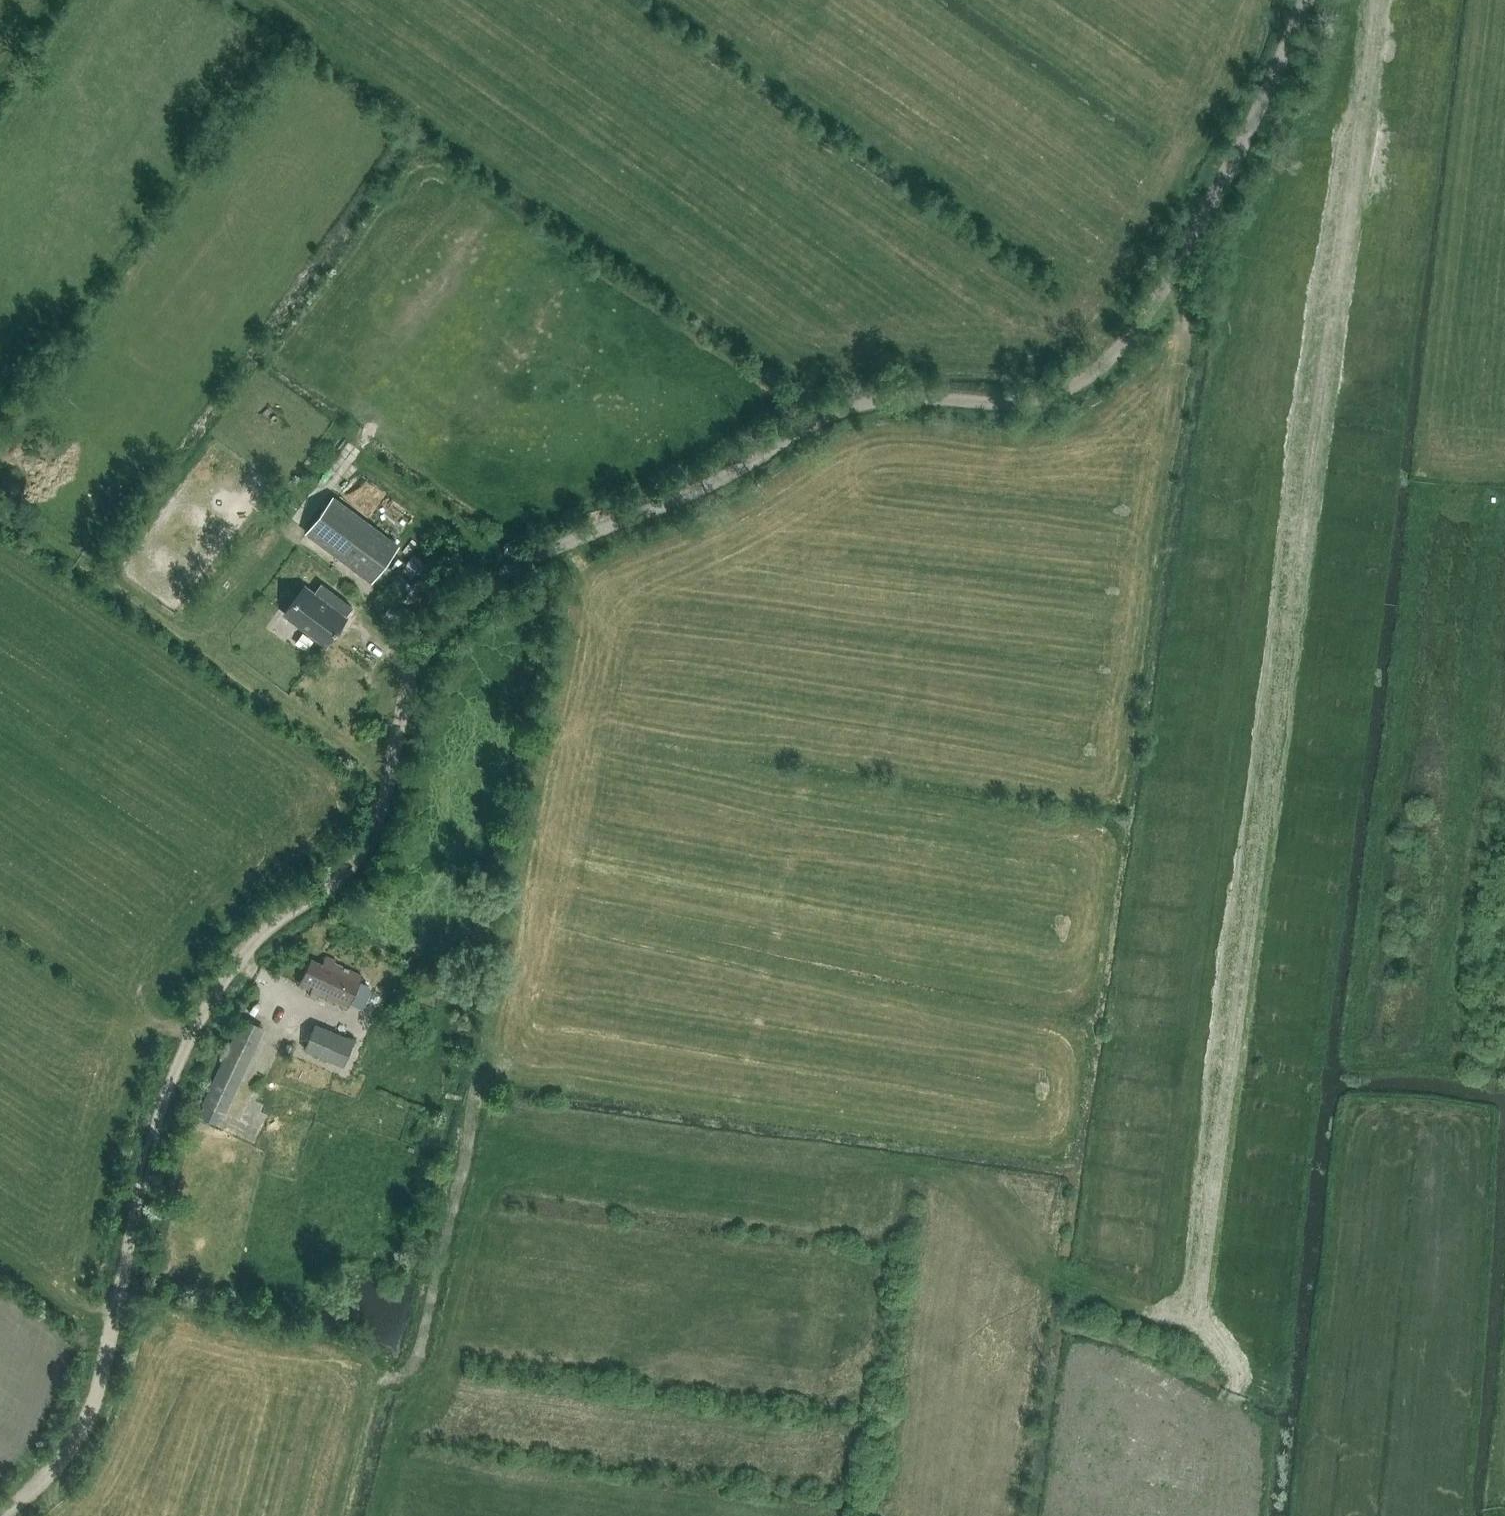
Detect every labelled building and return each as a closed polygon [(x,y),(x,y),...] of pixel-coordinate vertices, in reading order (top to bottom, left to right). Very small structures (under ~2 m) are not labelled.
[(371,583),(399,545),(332,494),(304,532),(371,583)] [(429,567),(411,554),(383,592),(401,605),(429,567)] [(321,583),(314,593),(304,586),(284,613),(326,644),(346,617),(344,616),(352,606),(321,583)] [(311,959),(300,984),(348,1007),(350,1002),(363,1008),(373,988),(360,982),(363,975),(336,963),(337,961),(326,956),(322,964),(311,959)] [(202,1102),(225,1113),(265,1028),(242,1017),(202,1102)] [(306,1048),(343,1064),(351,1043),(353,1041),(315,1026),(306,1048)]
